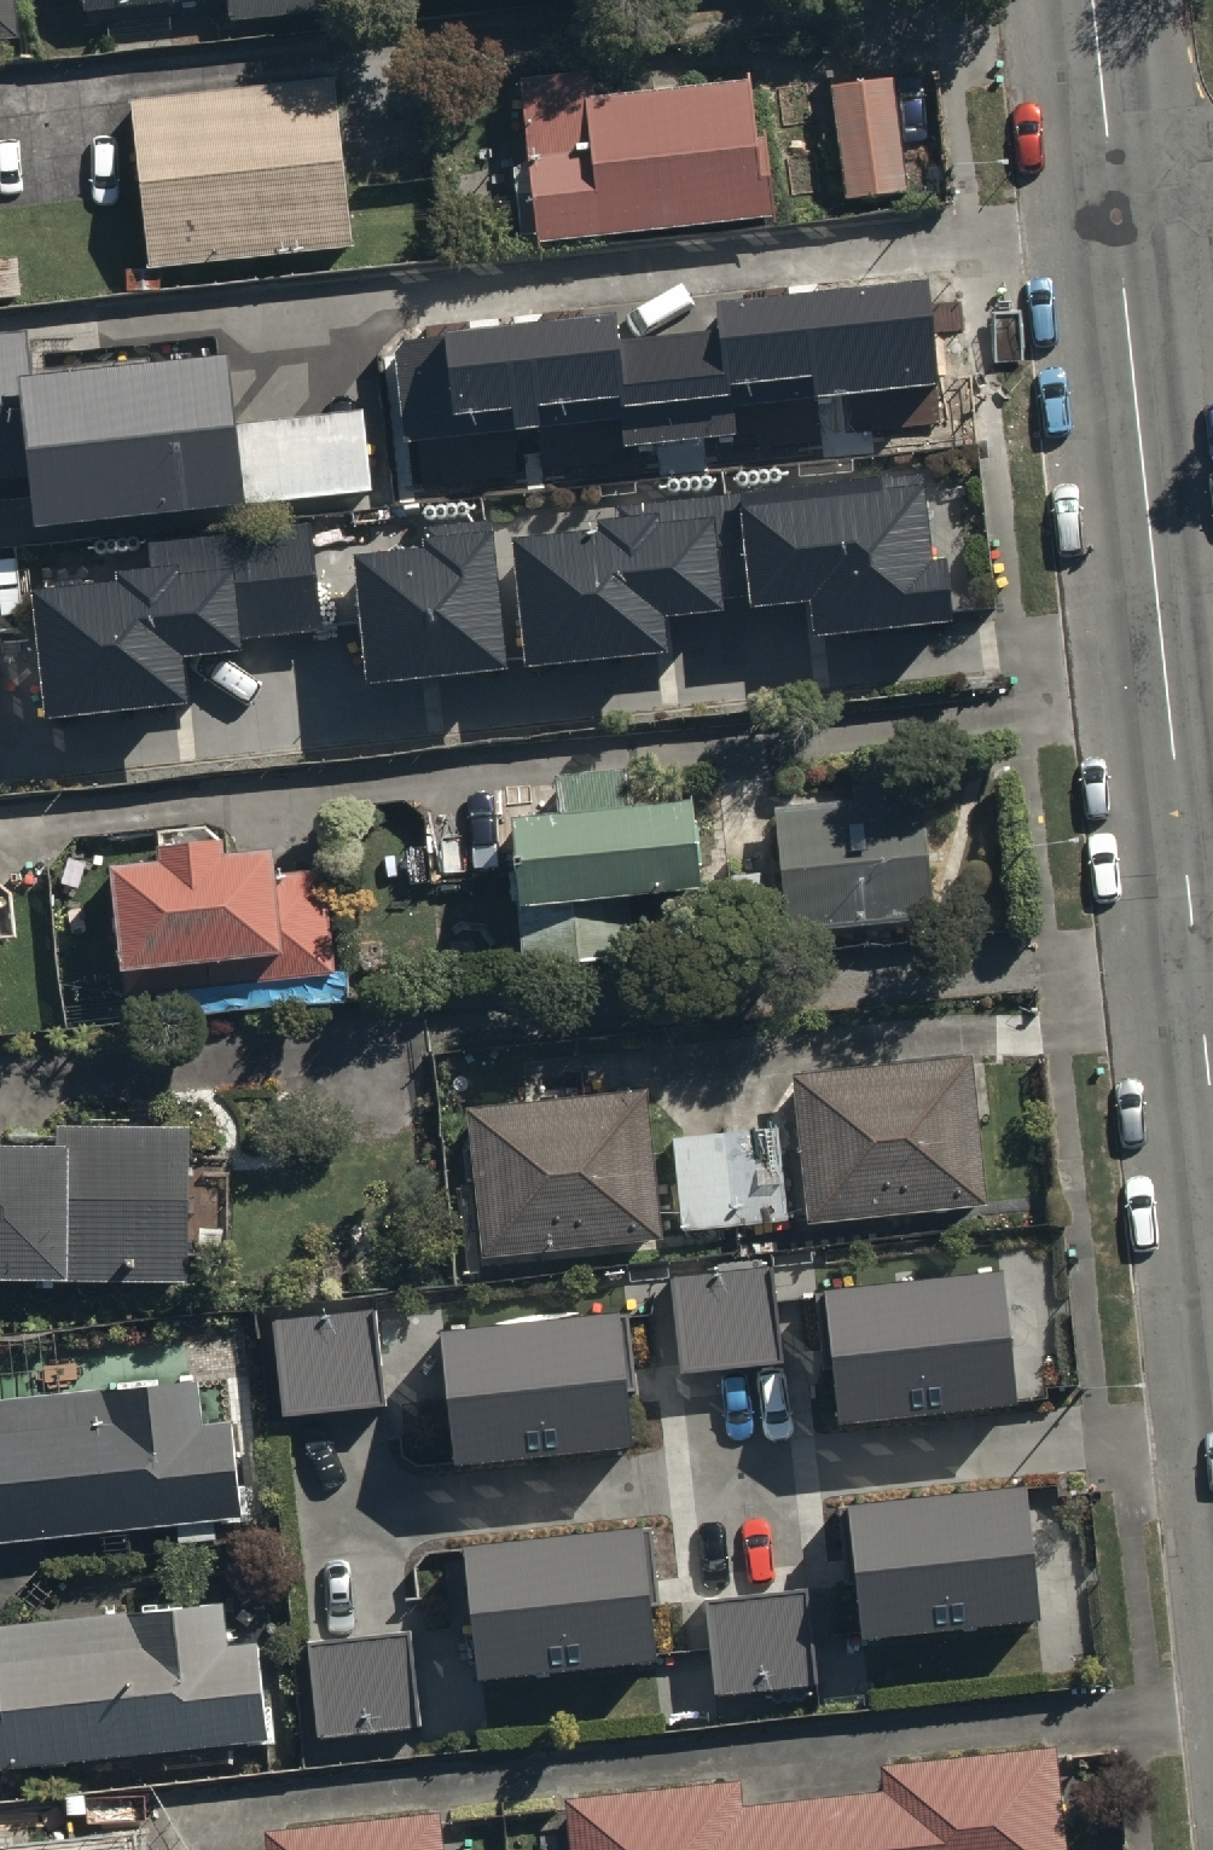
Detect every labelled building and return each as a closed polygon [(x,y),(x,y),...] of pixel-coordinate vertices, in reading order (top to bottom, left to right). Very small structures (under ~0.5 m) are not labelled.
[(15,41),(11,0),(0,0),(0,43),(15,41)] [(338,0),(86,0),(88,17),(232,1),(235,26),(339,15),(338,0)] [(894,84),(833,92),(848,205),(909,197),(894,84)] [(525,111),(540,249),(776,224),(761,85),(525,111)] [(136,106),(153,274),(355,253),(337,86),(136,106)] [(615,319),(393,343),(405,445),(620,421),(624,448),(737,435),(734,409),(938,386),(926,280),(716,303),(719,330),(618,341),(615,319)] [(0,339),(0,486),(36,482),(42,538),(250,515),(249,508),(373,495),(364,414),(240,428),(233,366),(36,387),(31,336),(0,339)] [(622,512),(625,540),(518,551),(531,681),(672,666),(668,630),(728,624),(726,606),(754,603),(756,622),(815,616),(819,649),(954,635),(948,574),(935,576),(925,480),(622,512)] [(427,535),(429,559),(356,566),(369,696),(513,681),(499,551),(496,527),(427,535)] [(153,547),(158,593),(39,605),(52,733),(194,719),(189,670),(247,664),(245,647),(324,639),(313,531),(153,547)] [(559,790),(562,828),(516,833),(529,973),(638,963),(633,909),(705,902),(697,814),(637,820),(634,783),(559,790)] [(789,936),(938,922),(926,802),(777,815),(789,936)] [(129,1003),(339,980),(327,877),(279,883),(276,861),(230,866),(229,852),(164,859),(165,874),(115,879),(129,1003)] [(795,1083),(810,1232),(989,1213),(973,1064),(795,1083)] [(468,1119),(485,1267),(665,1246),(648,1098),(468,1119)] [(672,1142),(684,1238),(791,1226),(780,1129),(672,1142)] [(192,1293),(193,1137),(63,1136),(63,1158),(0,1158),(0,1292),(192,1293)] [(673,1287),(684,1382),(787,1371),(776,1275),(673,1287)] [(830,1305),(845,1441),(1022,1421),(1007,1286),(830,1305)] [(274,1326),(286,1427),(392,1414),(379,1313),(274,1326)] [(464,1479),(639,1461),(625,1326),(450,1344),(464,1479)] [(246,1524),(236,1431),(206,1434),(201,1387),(0,1408),(0,1550),(246,1524)] [(855,1519),(868,1653),(1047,1635),(1033,1501),(855,1519)] [(468,1562),(483,1694),(664,1674),(650,1542),(468,1562)] [(708,1609),(718,1705),(821,1694),(810,1599),(708,1609)] [(231,1654),(226,1607),(0,1633),(0,1656),(3,1679),(0,1679),(0,1780),(272,1748),(260,1650),(231,1654)] [(311,1652),(322,1747),(425,1736),(415,1640),(311,1652)] [(744,1786),(569,1804),(574,1849),(1068,1849),(1058,1754),(884,1772),(887,1799),(747,1813),(744,1786)] [(444,1819),(269,1838),(270,1849),(447,1849),(444,1819)]
